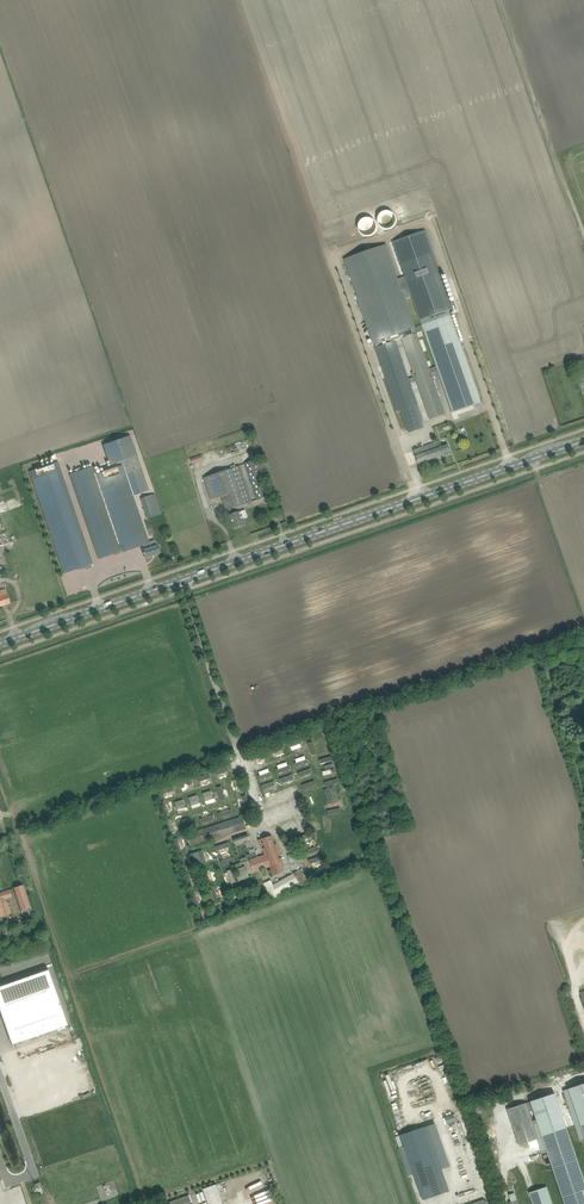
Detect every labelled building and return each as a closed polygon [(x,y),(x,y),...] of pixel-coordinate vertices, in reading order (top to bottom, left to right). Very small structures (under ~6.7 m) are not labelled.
[(409,433),(422,428),(422,427),(420,422),(422,421),(423,421),(418,405),(410,383),(416,382),(429,420),(445,415),(431,373),(438,371),(452,412),(473,405),(482,402),(451,315),(449,310),(453,309),(426,230),(392,241),(420,320),(422,325),(436,366),(429,369),(417,333),(417,334),(415,328),(413,322),(386,244),(344,258),(372,338),(373,342),(374,342),(375,347),(384,371),(386,377),(394,416),(401,411),(409,433)] [(478,432),(461,438),(464,448),(482,442),(478,432)] [(134,496),(149,491),(131,435),(103,445),(110,465),(121,462),(122,465),(133,496),(134,496)] [(414,450),(419,463),(419,464),(451,453),(448,443),(441,445),(440,441),(414,450)] [(245,463),(256,494),(258,500),(269,496),(256,460),(245,463)] [(29,471),(64,573),(78,569),(79,570),(84,568),(84,567),(85,567),(86,569),(92,567),(91,564),(93,564),(58,462),(29,471)] [(70,474),(83,514),(99,559),(122,551),(128,549),(143,544),(144,548),(143,549),(146,558),(160,553),(157,544),(150,546),(148,542),(150,542),(134,496),(133,496),(122,465),(96,474),(93,466),(70,474)] [(239,506),(252,502),(240,465),(238,466),(204,478),(211,499),(222,496),(230,519),(231,519),(235,528),(246,524),(241,511),(239,506)] [(156,494),(141,498),(148,518),(162,514),(156,494)] [(10,603),(17,601),(12,587),(0,591),(0,606),(10,603)] [(300,740),(290,742),(291,750),(302,748),(300,740)] [(313,755),(317,754),(313,741),(308,743),(313,755)] [(303,764),(302,761),(307,759),(306,755),(295,759),(297,767),(303,764)] [(321,764),(334,760),(333,755),(319,759),(321,764)] [(278,765),(279,769),(277,769),(279,773),(291,769),(288,761),(278,765)] [(325,770),(323,771),(324,774),(336,772),(334,763),(324,765),(325,770)] [(217,770),(219,778),(229,775),(227,767),(217,770)] [(269,768),(258,772),(261,780),(272,775),(269,768)] [(300,777),(313,772),(311,768),(298,772),(300,777)] [(198,777),(201,785),(212,781),(210,778),(212,777),(210,773),(198,777)] [(280,778),(282,783),(295,779),(293,774),(280,778)] [(325,782),(327,787),(340,782),(339,777),(325,782)] [(192,780),(180,783),(182,791),(194,788),(192,780)] [(304,789),(317,784),(316,780),(302,785),(304,789)] [(262,785),(264,790),(277,786),(275,781),(262,785)] [(162,789),(164,797),(176,793),(173,785),(162,789)] [(222,786),(218,787),(221,799),(230,797),(227,787),(223,788),(222,786)] [(334,786),(324,789),(329,804),(326,805),(329,815),(342,811),(334,786)] [(212,790),(203,793),(207,804),(216,802),(212,790)] [(189,797),(193,809),(202,806),(198,794),(189,797)] [(247,810),(251,808),(247,795),(239,797),(242,808),(246,807),(247,810)] [(179,813),(188,811),(185,799),(175,801),(179,813)] [(230,806),(220,809),(221,813),(219,813),(220,817),(232,813),(230,806)] [(243,817),(237,818),(186,835),(190,846),(246,828),(243,817)] [(176,819),(169,821),(172,832),(179,830),(176,819)] [(306,842),(314,840),(312,832),(304,835),(306,842)] [(235,843),(250,839),(248,835),(233,839),(235,843)] [(259,840),(260,845),(263,844),(264,844),(265,848),(263,848),(266,855),(250,860),(254,872),(270,866),(273,876),(284,872),(281,865),(284,864),(282,857),(279,858),(278,854),(280,853),(277,844),(275,845),(272,836),(259,840)] [(179,850),(185,848),(181,838),(175,840),(179,850)] [(219,853),(231,850),(228,842),(217,845),(219,853)] [(309,855),(320,850),(317,842),(305,847),(309,855)] [(210,860),(207,850),(203,851),(203,850),(196,852),(199,864),(210,860)] [(290,862),(300,860),(298,852),(288,855),(290,862)] [(224,865),(234,861),(231,854),(221,857),(224,865)] [(312,863),(314,867),(324,863),(321,855),(309,859),(311,864),(312,863)] [(241,863),(235,864),(239,877),(249,875),(246,866),(242,867),(241,863)] [(310,881),(302,868),(274,885),(271,880),(264,883),(271,900),(278,896),(283,894),(282,892),(286,889),(287,891),(294,887),(293,886),(299,882),(301,886),(310,881)] [(232,870),(224,872),(229,885),(236,882),(232,870)] [(14,888),(16,893),(23,918),(33,914),(26,890),(24,884),(14,888)] [(6,899),(12,897),(10,890),(0,893),(0,917),(11,914),(7,902),(6,902),(5,899),(6,899)] [(4,985),(0,986),(0,1011),(12,1045),(15,1044),(68,1025),(49,969),(4,985)] [(538,1139),(533,1124),(536,1123),(535,1120),(532,1121),(529,1112),(533,1110),(530,1102),(507,1109),(519,1145),(538,1139)] [(438,1169),(427,1137),(423,1127),(400,1135),(402,1140),(403,1142),(404,1145),(415,1177),(438,1169)] [(457,1171),(466,1168),(463,1160),(454,1164),(457,1171)] [(216,1184),(203,1189),(209,1203),(223,1203),(216,1184)] [(547,1186),(529,1192),(533,1203),(553,1203),(547,1186)] [(189,1195),(169,1202),(169,1203),(186,1203),(192,1202),(189,1195)]
